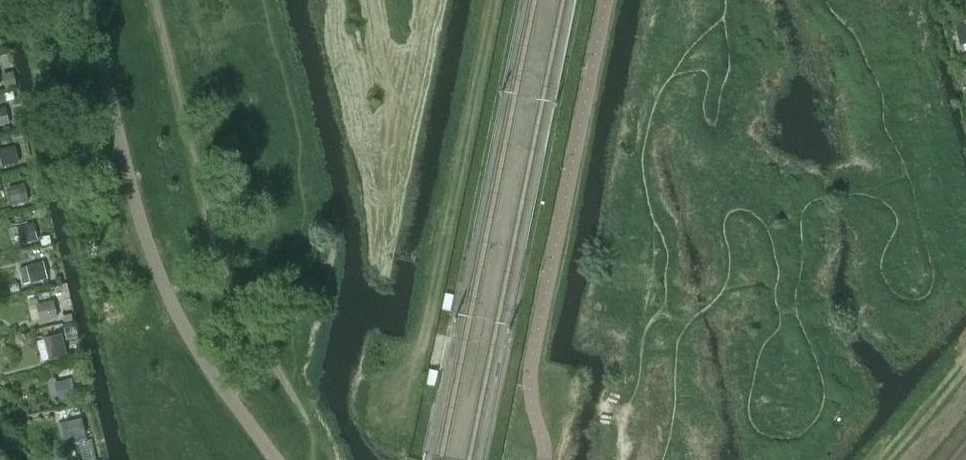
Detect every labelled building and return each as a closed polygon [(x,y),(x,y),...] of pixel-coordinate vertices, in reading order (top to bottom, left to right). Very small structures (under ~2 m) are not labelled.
[(964,26),(963,21),(954,23),(960,47),(965,46),(965,25),(964,26)] [(0,109),(0,125),(9,123),(5,107),(0,109)] [(14,146),(0,149),(0,159),(2,166),(18,162),(14,146)] [(28,200),(24,185),(9,189),(13,204),(28,200)] [(38,239),(34,224),(19,227),(22,243),(38,239)] [(47,279),(44,263),(29,267),(32,282),(47,279)] [(57,316),(53,301),(38,305),(42,320),(57,316)] [(75,326),(63,329),(66,340),(78,337),(75,326)] [(62,336),(46,340),(51,359),(67,355),(62,336)] [(76,394),(72,379),(57,382),(61,398),(76,394)] [(87,440),(82,419),(65,423),(70,445),(79,443),(78,442),(87,440)]
